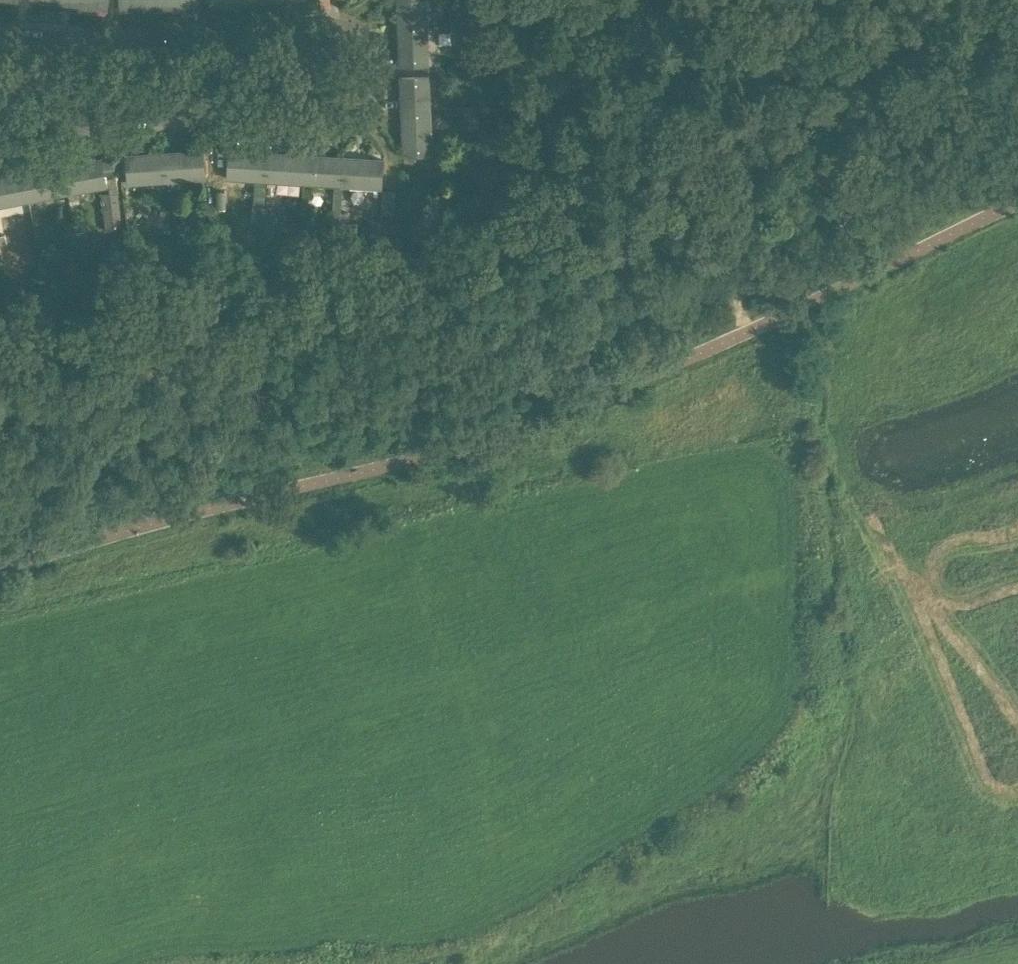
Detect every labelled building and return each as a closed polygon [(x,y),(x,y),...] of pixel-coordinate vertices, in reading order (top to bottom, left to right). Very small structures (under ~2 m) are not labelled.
[(426,25),(425,0),(399,0),(400,26),(426,25)] [(466,23),(452,24),(452,31),(469,30),(469,23),(466,23)] [(426,25),(400,26),(402,64),(428,63),(426,25)] [(403,115),(429,114),(428,75),(402,77),(403,115)] [(474,97),(454,97),(454,106),(458,106),(459,114),(468,113),(475,113),(474,97)] [(468,113),(459,114),(459,121),(468,121),(468,127),(475,127),(475,115),(468,115),(468,113)] [(429,114),(403,115),(405,154),(431,153),(429,114)] [(204,150),(166,153),(168,179),(206,176),(204,150)] [(229,151),(229,152),(218,151),(216,176),(267,179),(268,153),(229,151)] [(168,179),(166,153),(127,156),(129,182),(168,179)] [(268,153),(267,179),(305,181),(307,155),(268,153)] [(307,155),(305,181),(344,183),(345,157),(307,155)] [(384,160),(345,157),(344,183),(382,186),(384,160)] [(102,158),(64,166),(69,192),(107,184),(102,158)] [(69,192),(64,166),(26,173),(31,199),(69,192)] [(0,178),(0,223),(7,222),(6,219),(5,214),(33,208),(31,199),(26,173),(0,178)] [(334,192),(332,220),(340,220),(341,210),(342,193),(334,192)] [(251,233),(251,239),(262,240),(262,232),(263,215),(264,206),(256,206),(256,217),(252,217),(251,233)] [(341,210),(340,220),(349,221),(349,211),(341,210)] [(303,212),(302,221),(312,222),(313,213),(303,212)] [(264,232),(264,233),(270,233),(273,234),(274,216),(271,216),(265,216),(265,224),(264,232)] [(0,236),(0,245),(2,255),(6,274),(14,273),(20,271),(12,233),(0,236)]
